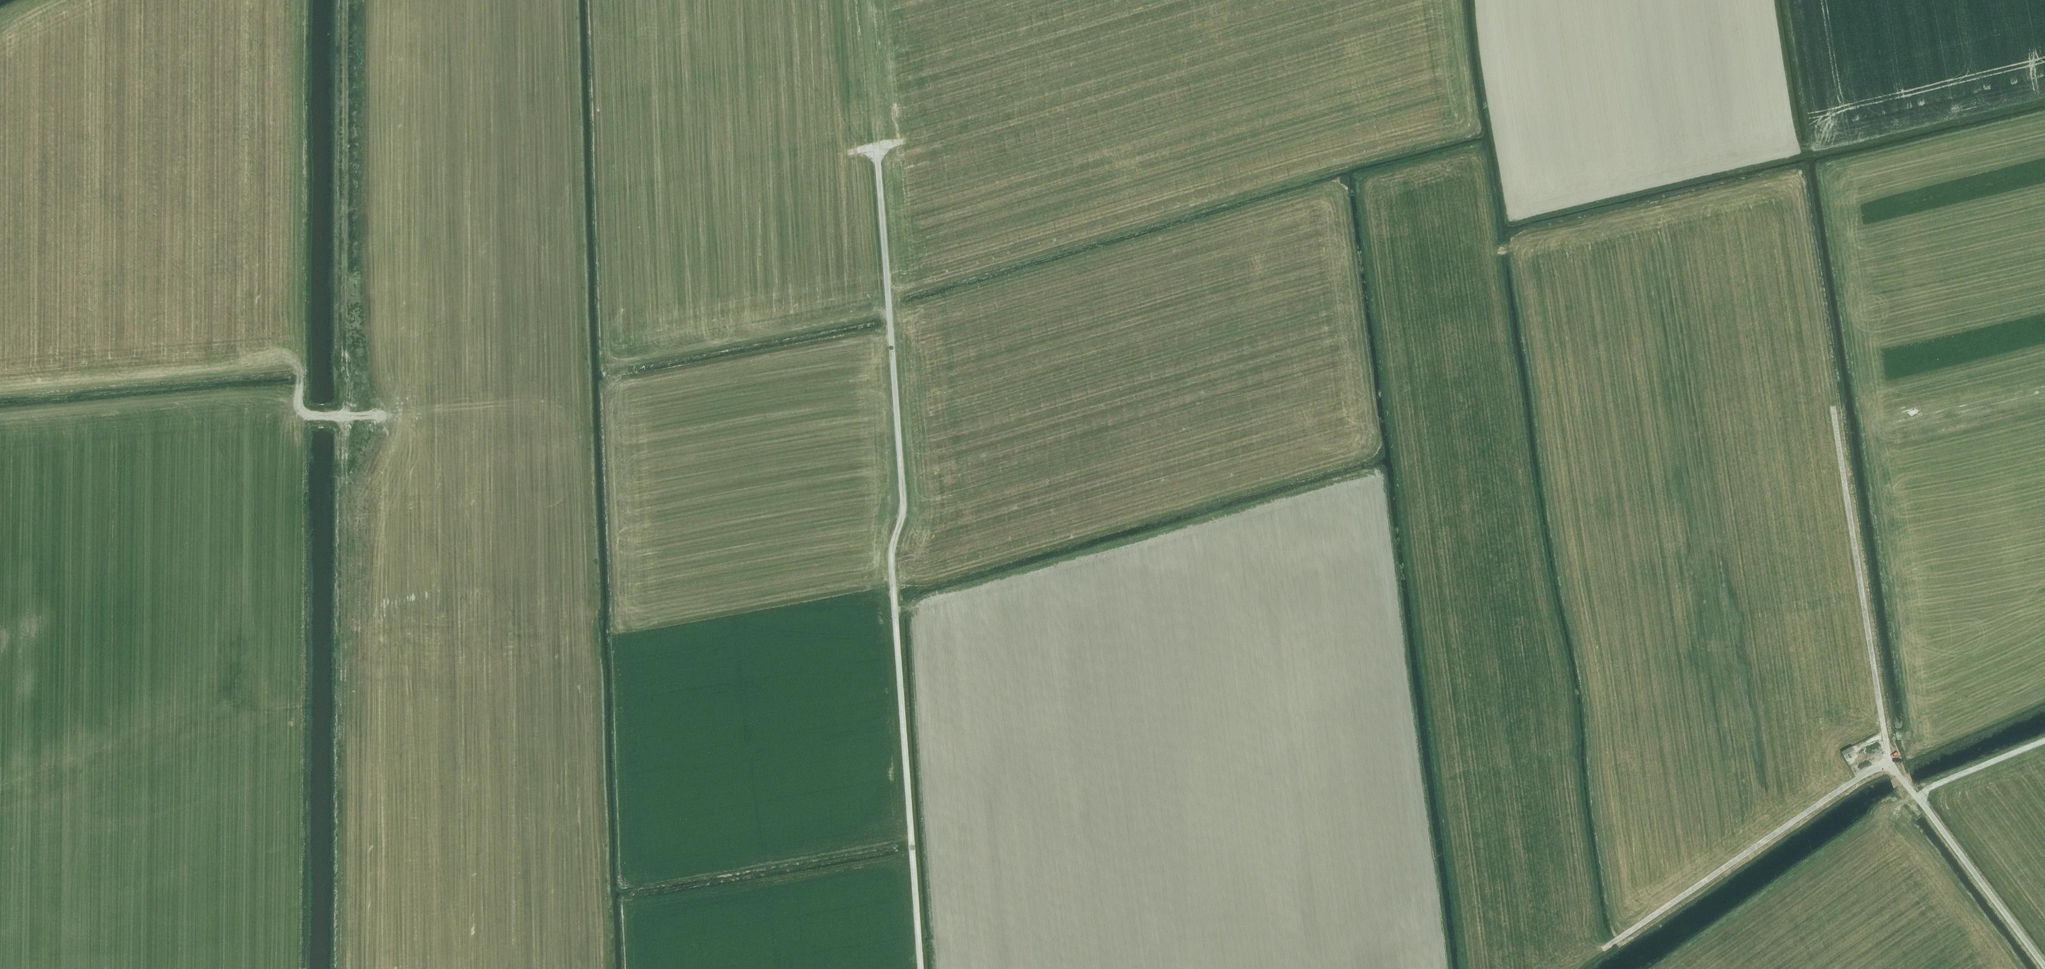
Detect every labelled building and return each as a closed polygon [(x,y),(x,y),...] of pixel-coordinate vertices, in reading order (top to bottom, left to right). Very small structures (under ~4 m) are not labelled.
[(1846,760),(1857,754),(1853,747),(1842,753),(1846,760)]
